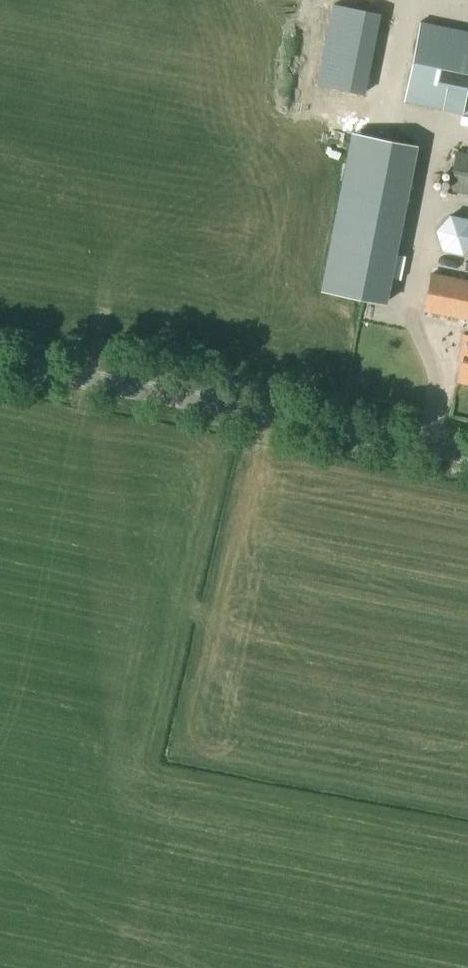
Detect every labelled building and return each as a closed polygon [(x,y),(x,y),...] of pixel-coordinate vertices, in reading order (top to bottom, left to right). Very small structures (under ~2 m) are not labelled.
[(380,18),(333,9),(317,87),(365,96),(380,18)] [(404,103),(467,116),(467,34),(420,25),(404,103)] [(409,146),(352,135),(322,290),(379,302),(409,146)] [(467,195),(467,154),(456,152),(448,191),(467,195)] [(431,273),(424,312),(467,321),(467,281),(431,273)] [(463,353),(457,381),(467,383),(467,335),(463,334),(459,352),(463,353)]
